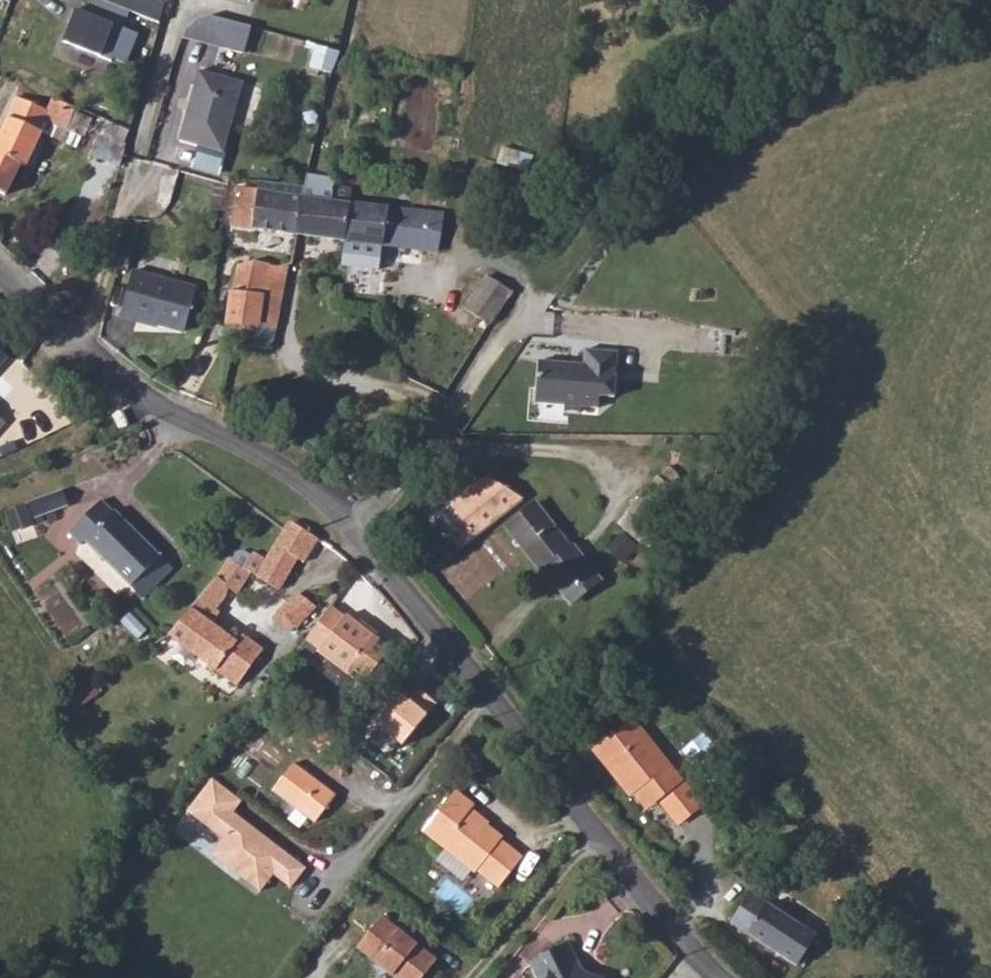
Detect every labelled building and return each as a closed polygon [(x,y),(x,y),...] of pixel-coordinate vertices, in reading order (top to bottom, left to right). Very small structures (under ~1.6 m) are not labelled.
[(104,2),(143,16),(160,22),(166,0),(165,0),(105,0),(104,2)] [(252,22),(192,11),(187,38),(248,48),(252,22)] [(332,70),(337,49),(317,44),(312,66),(332,70)] [(244,85),(200,73),(192,105),(194,106),(193,112),(190,111),(182,142),(225,154),(244,85)] [(12,192),(22,168),(27,170),(43,136),(39,133),(48,113),(15,99),(0,131),(0,188),(12,192)] [(71,115),(65,131),(81,137),(88,120),(71,115)] [(235,190),(232,226),(294,235),(302,197),(235,190)] [(302,197),(294,235),(344,241),(350,203),(302,197)] [(350,203),(344,241),(412,251),(412,247),(423,248),(426,232),(414,231),(417,212),(350,203)] [(238,262),(226,327),(257,326),(267,266),(238,262)] [(186,335),(198,291),(135,273),(121,320),(139,324),(139,322),(159,328),(186,335)] [(486,275),(465,307),(490,323),(511,291),(486,275)] [(611,354),(581,351),(579,371),(563,370),(563,365),(533,362),(531,405),(559,407),(559,412),(574,414),(575,408),(590,409),(592,398),(607,399),(611,354)] [(654,477),(649,479),(617,524),(653,551),(689,503),(673,492),(682,480),(663,465),(654,477)] [(469,542),(519,500),(493,469),(443,511),(469,542)] [(682,480),(673,492),(689,503),(699,491),(682,480)] [(62,495),(30,507),(36,522),(67,509),(62,495)] [(104,502),(69,535),(82,547),(87,542),(133,587),(162,557),(117,512),(116,514),(104,502)] [(532,506),(503,529),(530,560),(534,559),(567,594),(585,579),(573,564),(582,558),(532,506)] [(232,559),(169,637),(213,671),(236,690),(263,652),(239,635),(235,642),(210,625),(217,615),(215,610),(220,603),(221,594),(227,586),(238,594),(251,574),(278,591),(298,562),(303,565),(320,541),(292,523),(289,527),(268,561),(255,554),(251,559),(245,556),(241,556),(236,561),(232,559)] [(585,579),(567,594),(573,602),(600,580),(582,558),(573,564),(585,579)] [(296,595),(277,614),(297,628),(313,607),(296,595)] [(332,612),(307,641),(319,651),(317,654),(358,689),(390,649),(370,631),(367,634),(348,618),(345,621),(332,612)] [(411,697),(397,686),(372,719),(405,744),(439,700),(420,685),(411,697)] [(594,751),(607,769),(615,765),(635,790),(650,783),(663,801),(679,823),(701,807),(633,720),(594,751)] [(296,758),(275,784),(318,816),(338,791),(296,758)] [(615,765),(607,769),(630,797),(637,792),(635,790),(615,765)] [(309,863),(236,811),(245,798),(213,775),(188,809),(224,835),(210,854),(262,891),(274,874),(292,887),(309,863)] [(650,783),(635,790),(637,792),(650,810),(663,801),(650,783)] [(476,865),(487,874),(489,864),(485,849),(498,831),(474,809),(477,803),(460,786),(426,824),(445,841),(470,865),(473,867),(476,865)] [(489,864),(487,874),(499,883),(523,858),(501,837),(498,831),(485,849),(489,864)] [(470,865),(445,841),(435,852),(461,875),(470,865)] [(752,894),(733,922),(796,963),(815,935),(752,894)] [(354,950),(390,977),(420,977),(431,962),(379,920),(354,950)] [(529,960),(535,976),(540,977),(604,977),(586,971),(583,977),(572,972),(576,959),(569,943),(529,960)]
